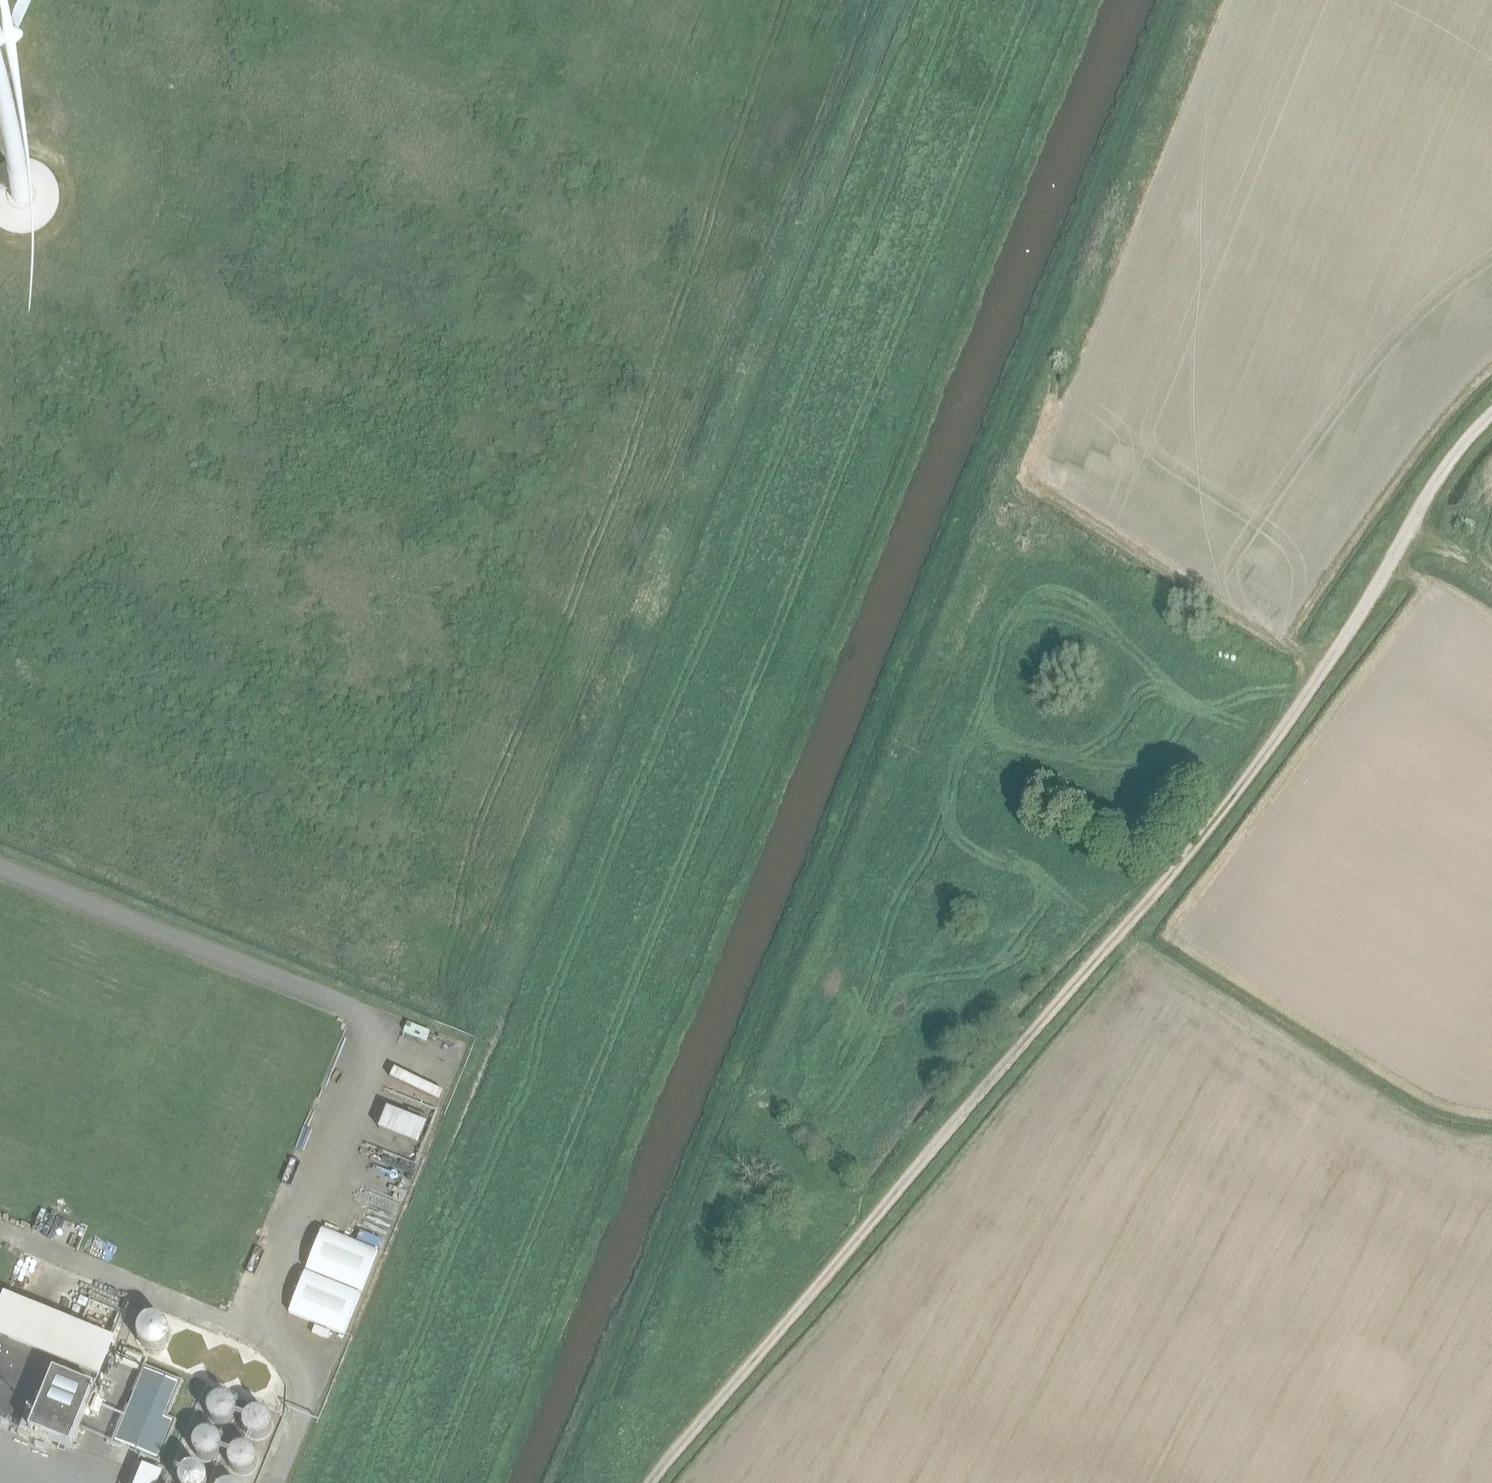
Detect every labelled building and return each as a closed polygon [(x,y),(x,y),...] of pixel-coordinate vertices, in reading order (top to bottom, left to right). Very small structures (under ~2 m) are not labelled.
[(12,193),(11,197),(11,201),(13,204),(17,207),(20,208),(24,207),(28,205),(30,202),(31,198),(31,194),(29,191),(26,188),(22,187),(18,188),(14,190),(12,193)] [(430,1031),(407,1023),(404,1032),(426,1041),(430,1031)] [(435,1143),(441,1120),(399,1108),(393,1131),(435,1143)] [(406,1196),(401,1173),(368,1181),(373,1204),(406,1196)] [(377,1252),(322,1230),(306,1271),(361,1293),(377,1252)] [(360,1295),(305,1272),(289,1313),(343,1335),(360,1295)] [(156,1319),(154,1319),(152,1319),(150,1320),(147,1320),(146,1322),(144,1323),(142,1324),(141,1326),(140,1328),(139,1330),(138,1332),(138,1334),(138,1337),(139,1339),(140,1341),(141,1343),(142,1345),(143,1346),(145,1348),(147,1349),(149,1349),(151,1350),(154,1350),(156,1350),(158,1350),(160,1349),(162,1348),(164,1346),(165,1345),(167,1343),(168,1341),(169,1339),(169,1337),(169,1335),(169,1333),(169,1330),(168,1328),(167,1326),(166,1325),(164,1323),(162,1322),(160,1321),(158,1320),(156,1319)] [(71,1449),(100,1376),(0,1336),(0,1420),(71,1449)] [(181,1338),(179,1339),(178,1340),(177,1341),(176,1343),(175,1344),(174,1347),(174,1350),(174,1352),(175,1354),(176,1356),(176,1357),(178,1358),(179,1359),(180,1360),(182,1361),(184,1362),(187,1362),(189,1362),(190,1362),(192,1361),(193,1360),(195,1360),(196,1358),(198,1357),(198,1355),(199,1353),(200,1351),(200,1349),(200,1347),(199,1346),(199,1344),(198,1343),(197,1341),(196,1340),(195,1339),(193,1338),(191,1337),(189,1336),(187,1336),(184,1336),(182,1337),(181,1338)] [(177,1383),(144,1369),(116,1440),(157,1456),(172,1421),(163,1417),(177,1383)] [(214,1399),(211,1401),(210,1402),(210,1403),(208,1405),(208,1407),(207,1409),(207,1411),(207,1414),(208,1416),(208,1418),(209,1419),(211,1421),(213,1423),(215,1425),(217,1425),(220,1426),(222,1426),(225,1426),(227,1425),(230,1424),(232,1422),(234,1419),(236,1417),(236,1414),(236,1411),(236,1408),(235,1406),(234,1403),(232,1401),(230,1399),(228,1398),(225,1397),(224,1397),(221,1397),(219,1397),(216,1398),(214,1399)] [(258,1411),(257,1411),(255,1412),(252,1412),(251,1413),(249,1414),(247,1416),(246,1417),(244,1419),(243,1422),(243,1424),(243,1427),(243,1429),(244,1431),(245,1433),(246,1435),(247,1436),(249,1438),(251,1439),(253,1440),(255,1440),(258,1441),(260,1440),(263,1439),(266,1438),(267,1437),(269,1435),(270,1433),(271,1431),(272,1428),(272,1426),(272,1423),(271,1421),(270,1419),(268,1416),(266,1414),(264,1413),(262,1412),(260,1412),(258,1411)] [(199,1435),(197,1436),(195,1439),(193,1442),(193,1445),(193,1448),(193,1451),(194,1454),(196,1457),(199,1459),(201,1460),(204,1461),(207,1462),(209,1462),(212,1461),(214,1460),(216,1459),(218,1457),(220,1455),(221,1453),(222,1450),(222,1447),(222,1445),(221,1442),(220,1440),(219,1438),(217,1436),(215,1435),(213,1434),(211,1433),(208,1432),(206,1432),(203,1433),(201,1434),(199,1435)] [(249,1449),(248,1448),(246,1447),(243,1447),(241,1447),(238,1448),(236,1449),(234,1450),(232,1452),(231,1454),(230,1456),(229,1459),(228,1462),(229,1465),(230,1468),(231,1470),(233,1472),(235,1474),(237,1475),(240,1476),(243,1476),(245,1476),(248,1475),(251,1474),(253,1472),(255,1470),(256,1467),(257,1464),(257,1462),(257,1459),(256,1456),(255,1454),(253,1452),(252,1450),(249,1449)] [(191,1469),(187,1469),(185,1471),(182,1473),(180,1476),(179,1478),(179,1480),(179,1482),(207,1482),(207,1479),(206,1476),(205,1474),(203,1472),(200,1471),(198,1469),(195,1469),(193,1469),(192,1469),(191,1469)]
